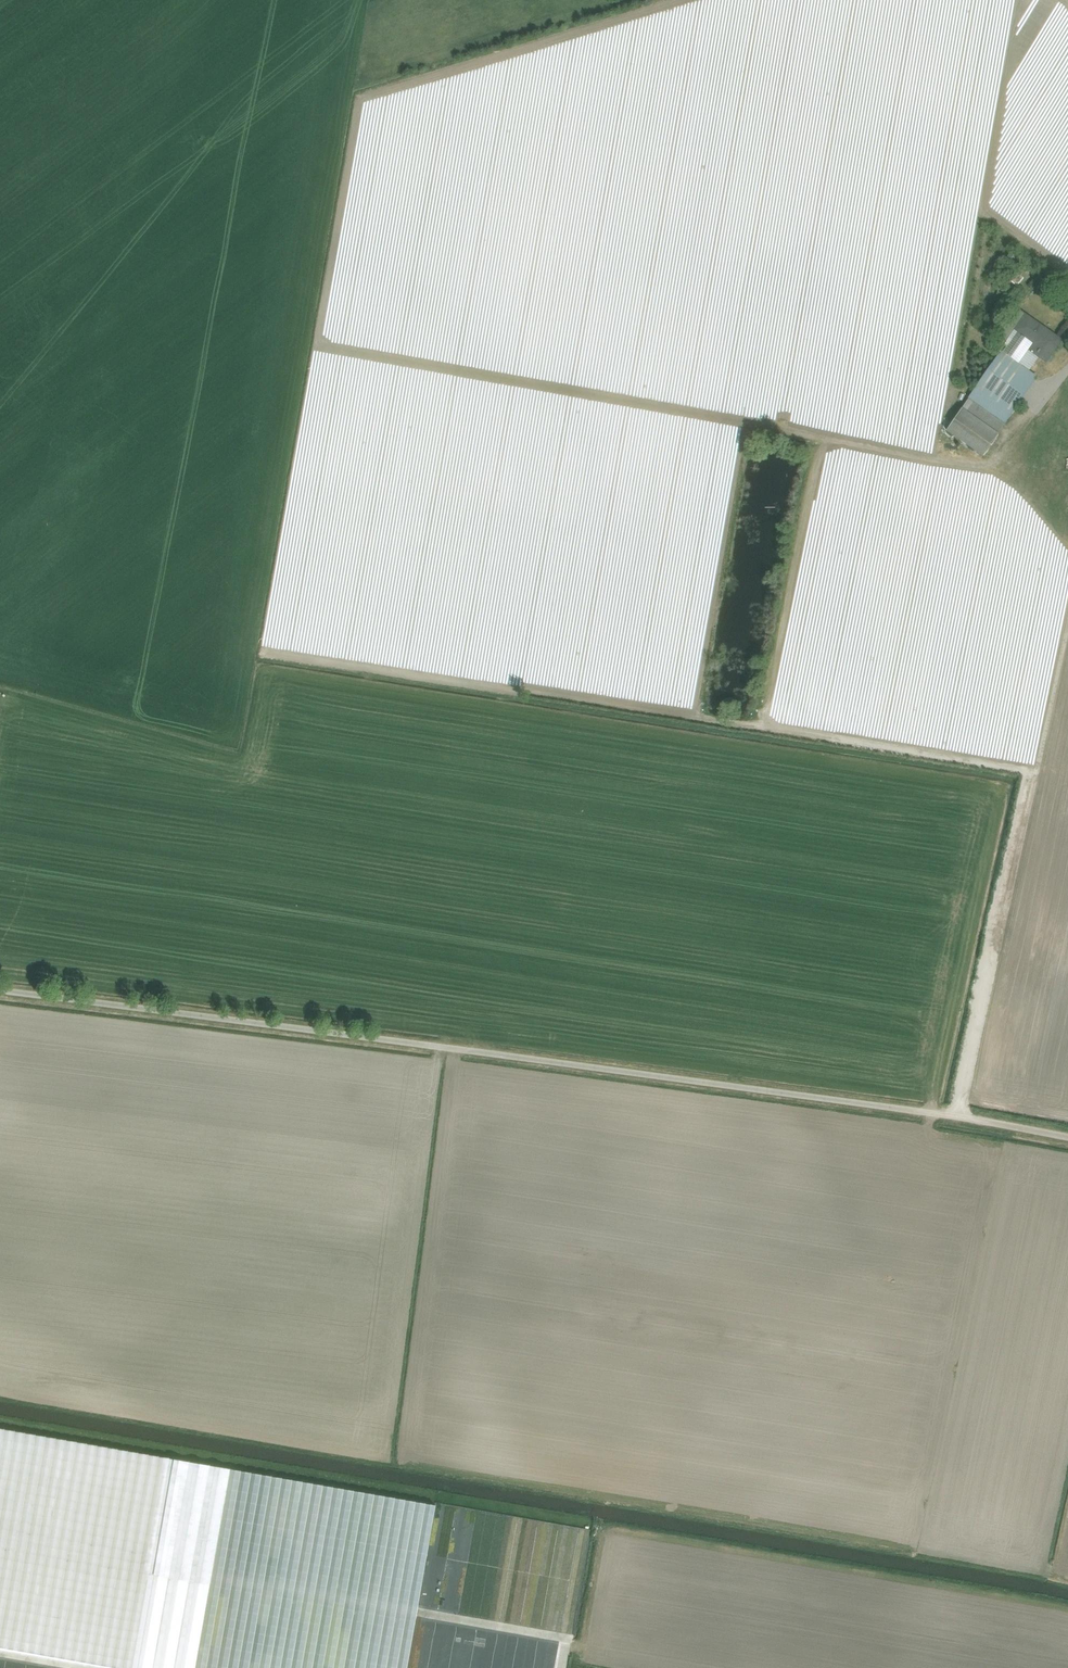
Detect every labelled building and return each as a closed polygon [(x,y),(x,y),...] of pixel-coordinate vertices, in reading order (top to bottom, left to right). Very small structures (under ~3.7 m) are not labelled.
[(1027,351),(1045,363),(1062,338),(1024,313),(1012,332),(1031,344),(1027,351)] [(985,349),(976,348),(974,373),(984,374),(985,349)] [(982,457),(1035,378),(1000,351),(944,430),(982,457)] [(1066,638),(1059,677),(1067,678),(1067,638),(1066,638)] [(435,1505),(0,1429),(0,1647),(121,1667),(406,1667),(435,1505)]
